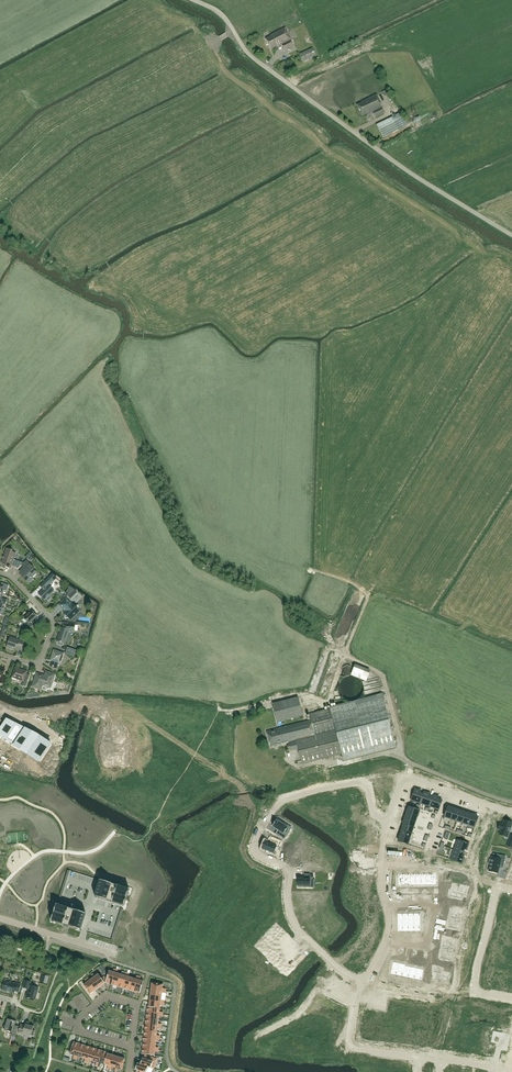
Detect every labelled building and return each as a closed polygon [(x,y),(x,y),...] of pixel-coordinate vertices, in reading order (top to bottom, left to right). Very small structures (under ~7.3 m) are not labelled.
[(293,47),(291,41),(292,40),(286,28),(271,34),(271,36),(266,38),(270,48),(275,46),(276,47),(282,45),(284,51),(293,47)] [(303,62),(317,56),(313,48),(299,54),(303,62)] [(384,113),(380,103),(381,103),(377,94),(362,101),(363,102),(357,105),(361,115),(367,113),(367,114),(373,111),(376,117),(384,113)] [(398,114),(377,124),(383,137),(404,127),(398,114)] [(7,548),(2,563),(6,565),(5,566),(11,568),(16,553),(12,552),(13,550),(7,548)] [(17,560),(15,566),(18,569),(24,563),(17,560)] [(27,571),(21,576),(29,583),(33,579),(32,578),(37,573),(33,569),(34,568),(29,563),(24,568),(27,571)] [(45,600),(46,599),(48,600),(49,600),(51,598),(51,597),(50,596),(54,591),(49,586),(57,578),(53,574),(40,586),(44,589),(39,594),(45,600)] [(3,594),(5,590),(7,591),(9,585),(1,583),(0,586),(0,593),(3,594)] [(78,593),(75,590),(68,596),(71,599),(78,593)] [(66,598),(59,605),(65,611),(64,613),(65,614),(65,618),(69,618),(71,620),(80,611),(78,610),(78,606),(74,605),(73,604),(72,604),(66,598)] [(356,623),(361,601),(349,598),(344,619),(356,623)] [(29,629),(35,624),(32,621),(37,616),(32,610),(24,618),(27,622),(25,624),(29,629)] [(318,635),(322,637),(327,625),(315,619),(310,630),(319,633),(318,635)] [(58,636),(57,641),(58,641),(57,643),(58,644),(62,646),(63,645),(64,643),(65,644),(70,630),(75,631),(75,625),(63,624),(62,627),(59,636),(58,636)] [(15,647),(22,649),(24,641),(10,637),(7,647),(15,650),(15,647)] [(59,663),(61,664),(64,653),(54,650),(50,660),(53,661),(51,667),(57,669),(59,663)] [(349,678),(351,668),(342,666),(340,675),(349,678)] [(23,681),(22,685),(26,687),(30,675),(26,674),(27,672),(15,668),(12,677),(23,681)] [(353,669),(350,678),(367,684),(370,675),(353,669)] [(33,686),(41,689),(42,685),(50,687),(55,674),(46,672),(45,676),(37,673),(33,686)] [(327,692),(329,682),(323,681),(321,691),(327,692)] [(381,681),(363,682),(363,690),(381,689),(381,681)] [(311,720),(267,731),(270,746),(289,741),(290,744),(287,745),(288,749),(291,748),(292,750),(298,749),(302,764),(342,754),(344,760),(379,752),(385,750),(396,747),(383,694),(338,705),(331,707),(330,707),(330,708),(325,710),(321,711),(309,714),(311,720)] [(273,704),(277,724),(304,718),(299,698),(273,704)] [(37,761),(38,761),(39,761),(38,760),(49,743),(50,744),(50,743),(37,734),(36,736),(33,734),(33,732),(13,722),(13,723),(13,724),(6,720),(0,730),(0,735),(15,745),(15,746),(21,750),(22,749),(25,751),(25,752),(36,760),(37,761)] [(421,791),(415,789),(411,800),(421,803),(424,794),(420,793),(421,791)] [(352,797),(346,798),(347,803),(348,803),(348,806),(354,805),(354,803),(360,802),(360,798),(361,798),(361,793),(359,794),(358,790),(351,791),(352,797)] [(424,792),(424,794),(421,803),(430,806),(433,797),(429,796),(430,794),(424,792)] [(334,794),(327,795),(329,807),(336,806),(336,808),(340,807),(339,799),(335,800),(334,794)] [(439,797),(433,795),(433,797),(430,806),(439,809),(442,801),(438,799),(439,797)] [(312,799),(301,803),(303,808),(305,807),(306,810),(309,809),(310,813),(322,809),(320,800),(313,802),(312,799)] [(417,816),(419,810),(410,807),(409,807),(407,812),(417,816)] [(454,809),(448,807),(444,817),(451,819),(454,809)] [(457,821),(460,811),(454,809),(451,819),(457,821)] [(462,823),(466,813),(460,811),(457,821),(462,823)] [(415,822),(417,816),(407,812),(405,818),(415,822)] [(468,825),(472,815),(466,813),(462,823),(468,825)] [(478,817),(472,815),(468,825),(475,827),(478,817)] [(361,828),(365,827),(364,819),(358,820),(357,816),(348,818),(350,823),(351,823),(353,830),(357,829),(357,830),(361,829),(361,828)] [(413,827),(415,822),(405,818),(403,824),(404,824),(413,827)] [(283,824),(277,820),(272,826),(278,830),(275,834),(280,837),(281,836),(284,838),(286,835),(284,833),(289,826),(284,823),(283,824)] [(511,823),(504,820),(502,826),(501,829),(500,834),(507,837),(511,823)] [(411,833),(413,827),(404,824),(402,830),(411,833)] [(409,839),(411,833),(402,830),(400,835),(409,839)] [(358,844),(355,845),(357,850),(366,848),(365,843),(371,842),(369,834),(356,837),(358,844)] [(407,845),(409,839),(400,835),(398,841),(407,845)] [(269,843),(265,841),(262,849),(266,850),(265,852),(271,854),(272,853),(274,854),(277,846),(280,847),(282,841),(272,837),(269,843)] [(454,851),(464,855),(464,853),(465,852),(466,852),(468,847),(457,844),(454,851)] [(296,848),(289,858),(296,862),(299,859),(300,858),(302,860),(308,852),(304,850),(303,852),(296,848)] [(451,859),(462,863),(464,858),(463,858),(464,855),(454,851),(451,859)] [(490,864),(489,871),(498,873),(499,868),(500,868),(500,866),(503,867),(502,868),(503,869),(505,856),(498,855),(497,858),(492,857),(491,859),(490,859),(489,864),(490,864)] [(373,856),(356,856),(356,860),(359,860),(359,862),(362,862),(362,868),(364,868),(364,870),(368,870),(368,868),(373,868),(373,856)] [(357,873),(357,878),(358,878),(357,886),(362,887),(361,888),(366,888),(366,887),(370,887),(371,879),(365,878),(366,873),(357,873)] [(305,879),(298,879),(298,887),(311,887),(311,879),(313,880),(314,875),(310,875),(310,874),(305,874),(305,879)] [(100,880),(95,897),(124,906),(129,889),(100,880)] [(451,893),(450,897),(457,898),(457,895),(465,896),(467,889),(455,886),(453,893),(451,893)] [(302,899),(297,900),(298,907),(306,905),(306,908),(312,907),(310,898),(311,898),(310,892),(300,894),(300,895),(301,895),(302,899)] [(374,906),(373,898),(370,899),(368,892),(359,894),(360,901),(362,908),(374,906)] [(57,904),(51,921),(81,930),(86,914),(57,904)] [(452,908),(450,918),(459,920),(460,916),(463,917),(464,911),(452,908)] [(316,912),(304,914),(306,921),(312,920),(313,924),(320,922),(320,918),(317,918),(316,912)] [(370,929),(378,931),(380,917),(376,916),(376,913),(370,912),(369,916),(371,916),(370,929)] [(450,918),(448,928),(460,930),(461,924),(459,924),(459,920),(450,918)] [(319,935),(324,940),(326,938),(327,939),(330,935),(329,935),(333,931),(328,927),(329,925),(326,922),(321,927),(324,930),(319,935)] [(357,945),(370,950),(373,942),(365,939),(367,935),(360,933),(358,936),(361,937),(357,945)] [(445,938),(443,948),(452,950),(452,946),(455,947),(456,940),(445,938)] [(351,952),(346,958),(351,963),(350,963),(353,966),(354,966),(358,969),(363,963),(355,956),(358,954),(352,948),(350,951),(351,952)] [(443,948),(441,958),(452,960),(453,954),(451,954),(452,950),(443,948)] [(392,963),(390,974),(397,975),(399,964),(392,963)] [(399,964),(397,975),(403,976),(405,966),(399,964)] [(405,966),(403,976),(409,977),(411,967),(405,966)] [(411,967),(409,977),(415,979),(417,968),(411,967)] [(435,967),(434,971),(436,972),(435,978),(447,981),(449,973),(441,972),(442,968),(435,967)] [(417,968),(415,979),(421,980),(424,969),(417,968)] [(105,982),(111,984),(116,969),(114,969),(113,972),(109,971),(105,982)] [(111,984),(117,986),(121,974),(117,973),(118,970),(116,969),(111,984)] [(121,974),(117,986),(123,988),(127,973),(125,972),(124,975),(121,974)] [(123,988),(128,990),(132,978),(129,977),(129,973),(127,973),(123,988)] [(91,975),(93,978),(100,987),(105,983),(98,974),(95,976),(93,974),(91,975)] [(132,978),(128,990),(134,991),(139,976),(137,976),(136,979),(132,978)] [(139,976),(134,991),(140,993),(144,981),(140,980),(141,977),(139,976)] [(100,987),(93,978),(90,980),(88,977),(87,978),(95,990),(100,987)] [(90,994),(95,990),(87,978),(85,980),(87,982),(84,985),(90,994)] [(15,982),(15,983),(5,980),(2,989),(15,993),(16,991),(19,992),(21,984),(15,982)] [(27,996),(35,999),(39,987),(30,985),(31,982),(25,980),(23,987),(29,989),(27,996)] [(362,1018),(361,1024),(374,1026),(374,1020),(377,1020),(378,1016),(371,1015),(370,1019),(362,1018)] [(18,1027),(15,1026),(15,1024),(17,1025),(17,1024),(17,1023),(17,1022),(16,1021),(15,1020),(14,1019),(12,1019),(12,1020),(8,1019),(7,1023),(6,1023),(5,1023),(5,1024),(4,1025),(3,1026),(3,1027),(3,1028),(5,1029),(5,1030),(13,1032),(12,1036),(16,1037),(18,1027)] [(33,1036),(35,1031),(32,1030),(33,1026),(26,1024),(25,1027),(21,1025),(19,1033),(27,1035),(27,1034),(33,1036)] [(361,1024),(360,1031),(373,1032),(374,1026),(361,1024)] [(73,1058),(75,1059),(77,1051),(80,1044),(74,1042),(70,1054),(74,1055),(73,1058)] [(84,1051),(85,1045),(80,1044),(77,1051),(75,1059),(77,1059),(78,1056),(82,1057),(84,1051)] [(90,1051),(91,1047),(85,1045),(84,1051),(82,1057),(85,1058),(84,1062),(86,1062),(90,1051)] [(96,1049),(91,1047),(90,1051),(86,1062),(88,1063),(89,1060),(93,1061),(96,1051),(96,1049)] [(96,1051),(93,1061),(96,1062),(95,1065),(98,1066),(102,1051),(96,1049),(96,1051)] [(105,1064),(108,1054),(108,1052),(102,1051),(98,1066),(100,1066),(101,1063),(105,1064)] [(109,1069),(113,1055),(108,1054),(105,1064),(108,1065),(107,1068),(109,1069)] [(119,1057),(113,1055),(109,1069),(111,1070),(112,1067),(116,1068),(119,1057)] [(142,1058),(141,1064),(140,1064),(148,1066),(148,1067),(154,1068),(157,1059),(148,1056),(147,1059),(142,1058)] [(119,1057),(116,1068),(115,1071),(117,1071),(118,1068),(122,1069),(125,1059),(119,1057)] [(141,1064),(137,1063),(135,1069),(140,1071),(139,1071),(146,1071),(148,1067),(148,1066),(140,1064),(141,1064)]
